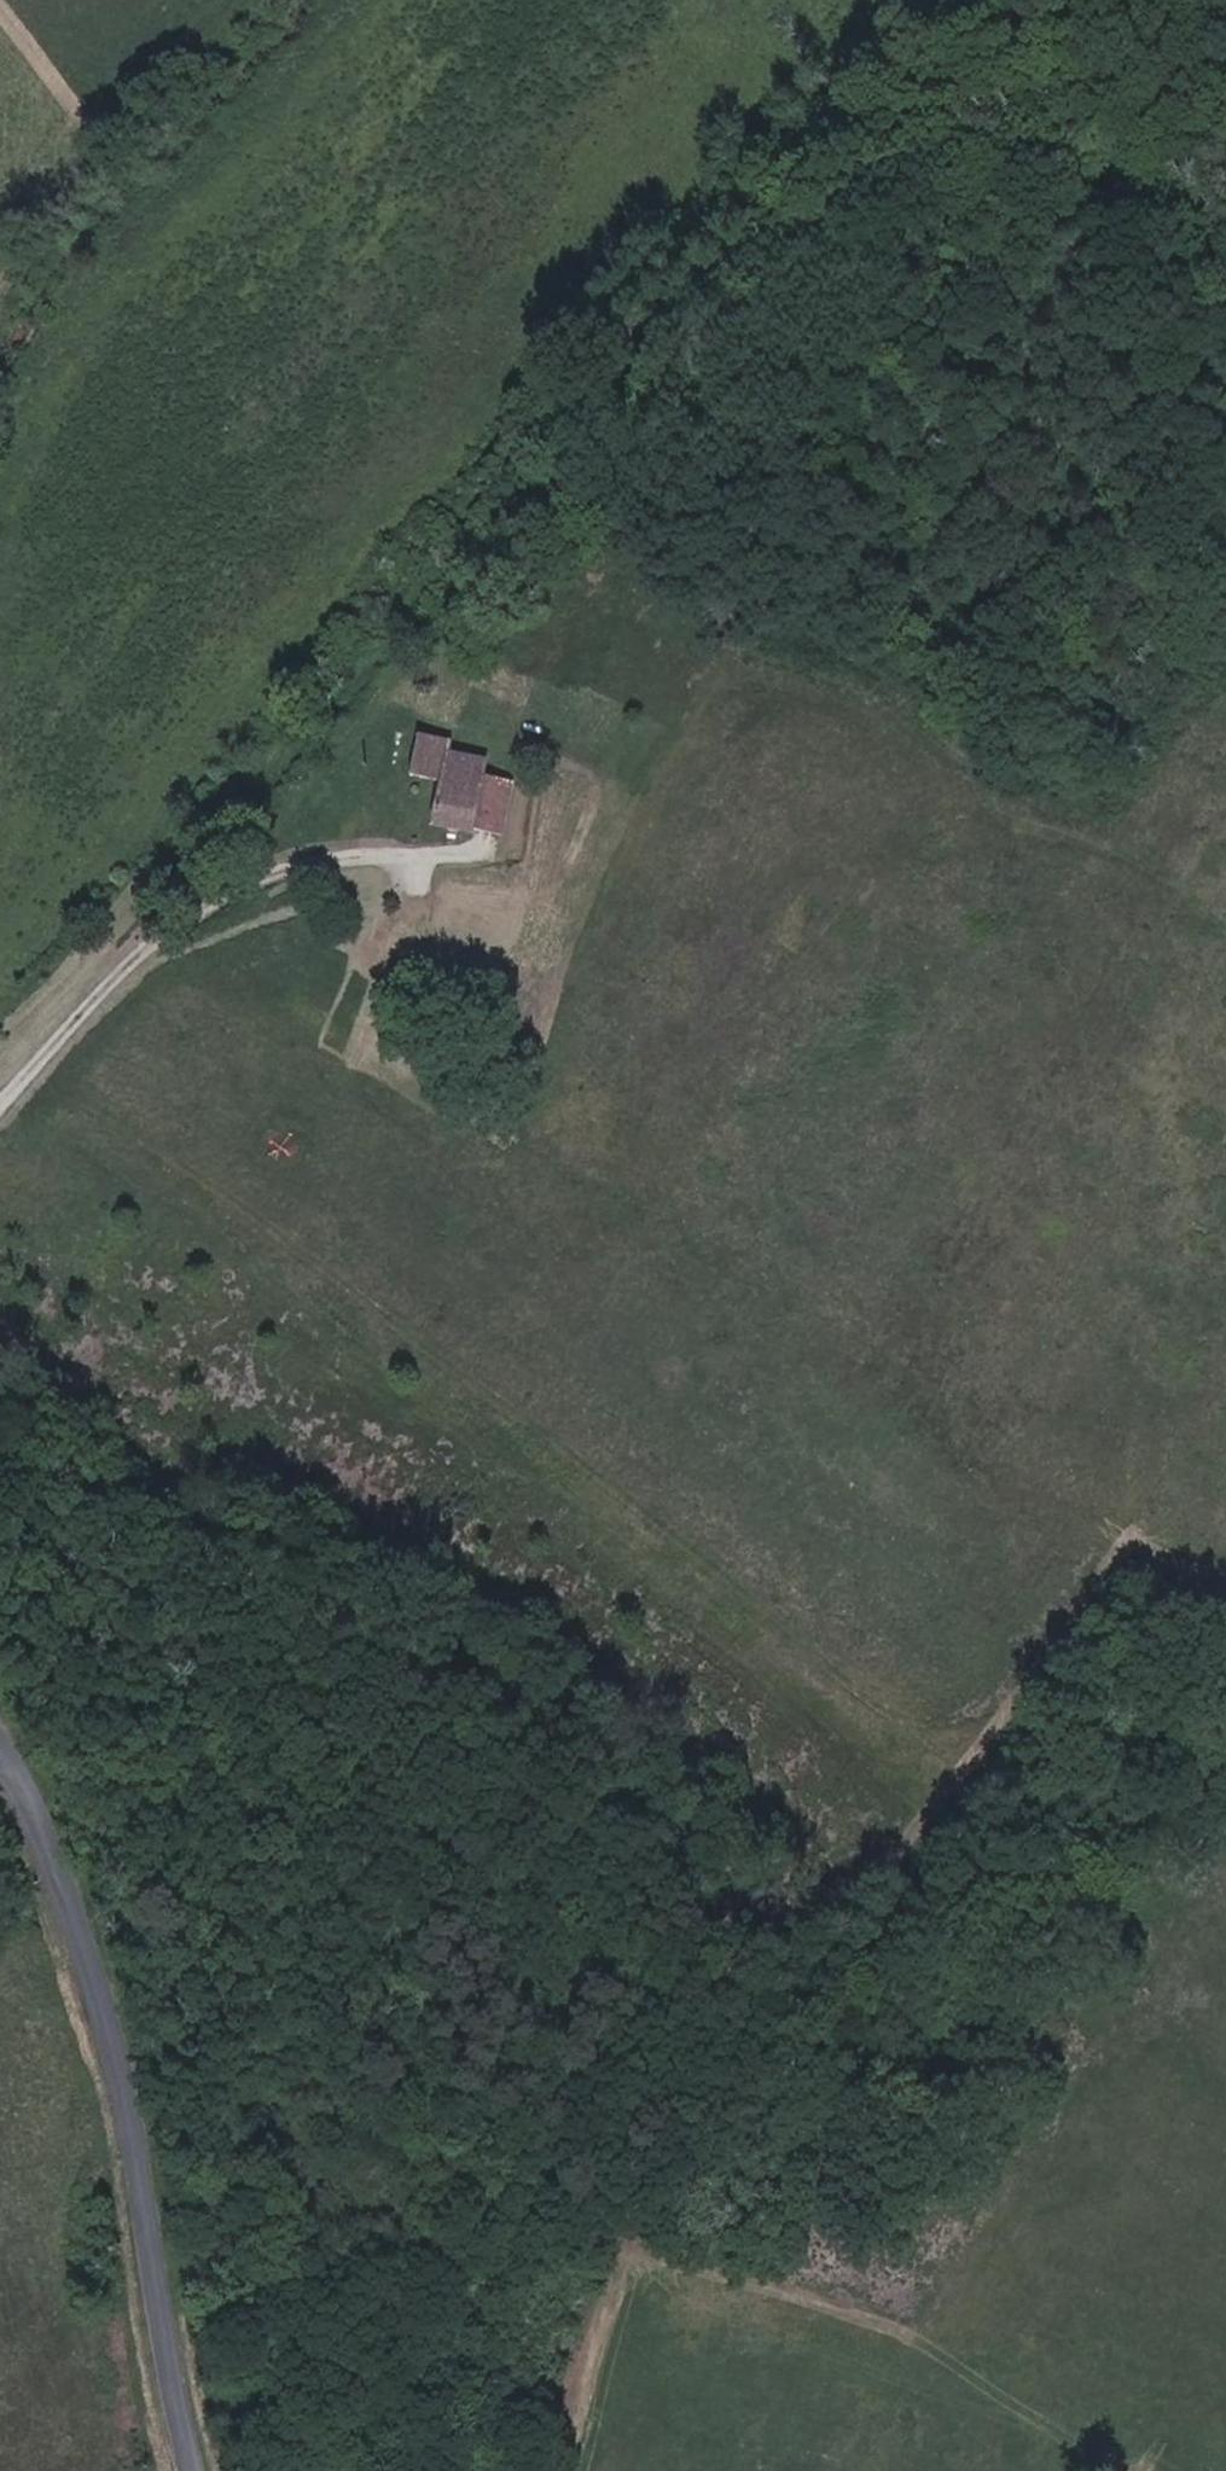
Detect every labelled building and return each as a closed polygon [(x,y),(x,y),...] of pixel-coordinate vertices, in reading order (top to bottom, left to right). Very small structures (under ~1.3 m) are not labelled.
[(429,837),(467,845),(478,782),(484,747),(448,739),(443,759),(416,755),(408,795),(435,801),(429,837)] [(498,852),(511,788),(478,782),(467,845),(498,852)]
